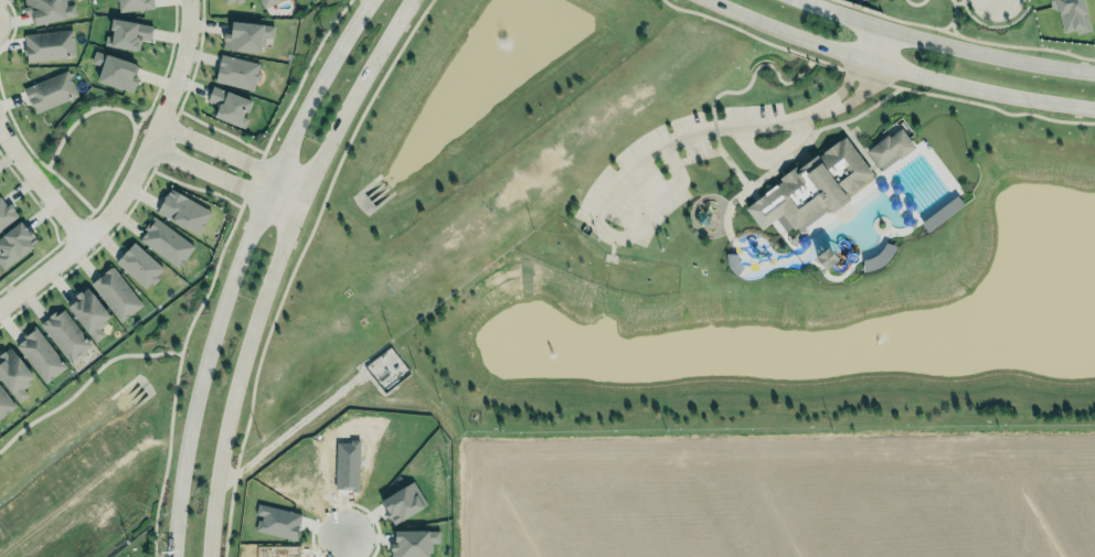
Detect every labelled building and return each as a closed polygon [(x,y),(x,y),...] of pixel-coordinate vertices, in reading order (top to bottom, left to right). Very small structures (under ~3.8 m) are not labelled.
[(25,9),(31,8),(34,24),(76,15),(74,2),(66,4),(66,0),(24,0),(25,9)] [(152,0),(117,0),(118,11),(153,8),(152,0)] [(1089,28),(1083,0),(1048,0),(1049,8),(1056,7),(1062,34),(1089,28)] [(152,25),(112,18),(109,36),(105,35),(103,45),(138,51),(140,39),(150,41),(152,25)] [(224,49),(261,51),(262,38),(273,39),(273,24),(226,21),(224,49)] [(22,32),(72,26),(76,57),(25,63),(24,55),(22,55),(21,45),(23,45),(22,32)] [(96,78),(100,65),(88,61),(93,50),(103,54),(104,52),(136,64),(130,77),(135,78),(130,90),(96,78)] [(254,90),(260,63),(220,54),(214,81),(254,90)] [(22,88),(66,69),(77,95),(35,113),(32,106),(30,106),(26,99),(23,95),(22,88)] [(217,105),(213,117),(242,128),(252,100),(211,86),(206,101),(217,105)] [(842,135),(742,208),(757,232),(779,215),(789,231),(910,147),(894,127),(858,154),(842,135)] [(155,211),(168,186),(209,211),(194,234),(155,211)] [(963,204),(956,195),(919,222),(926,232),(963,204)] [(18,215),(12,208),(13,207),(9,202),(6,205),(0,197),(0,229),(18,215)] [(152,213),(193,244),(177,265),(139,237),(142,231),(146,227),(142,225),(152,213)] [(38,244),(22,220),(0,235),(0,266),(1,268),(38,244)] [(163,270),(133,241),(114,261),(144,289),(163,270)] [(822,270),(836,260),(826,247),(813,256),(822,270)] [(89,280),(98,272),(99,274),(104,270),(103,269),(109,264),(110,265),(111,264),(141,302),(119,319),(89,280)] [(66,302),(94,339),(104,332),(98,325),(106,320),(103,317),(108,312),(91,289),(86,283),(79,288),(78,287),(73,291),(75,294),(66,302)] [(62,306),(91,342),(68,358),(39,321),(49,313),(47,312),(53,308),(55,311),(62,306)] [(33,322),(65,363),(43,381),(19,347),(17,346),(14,343),(20,338),(24,334),(21,332),(33,322)] [(18,402),(27,394),(21,387),(34,377),(9,347),(0,355),(0,380),(18,402)] [(0,387),(0,417),(15,405),(0,387)] [(390,522),(425,507),(414,482),(379,497),(390,522)] [(427,543),(439,543),(439,531),(394,530),(393,544),(390,544),(389,556),(427,556),(427,543)]
